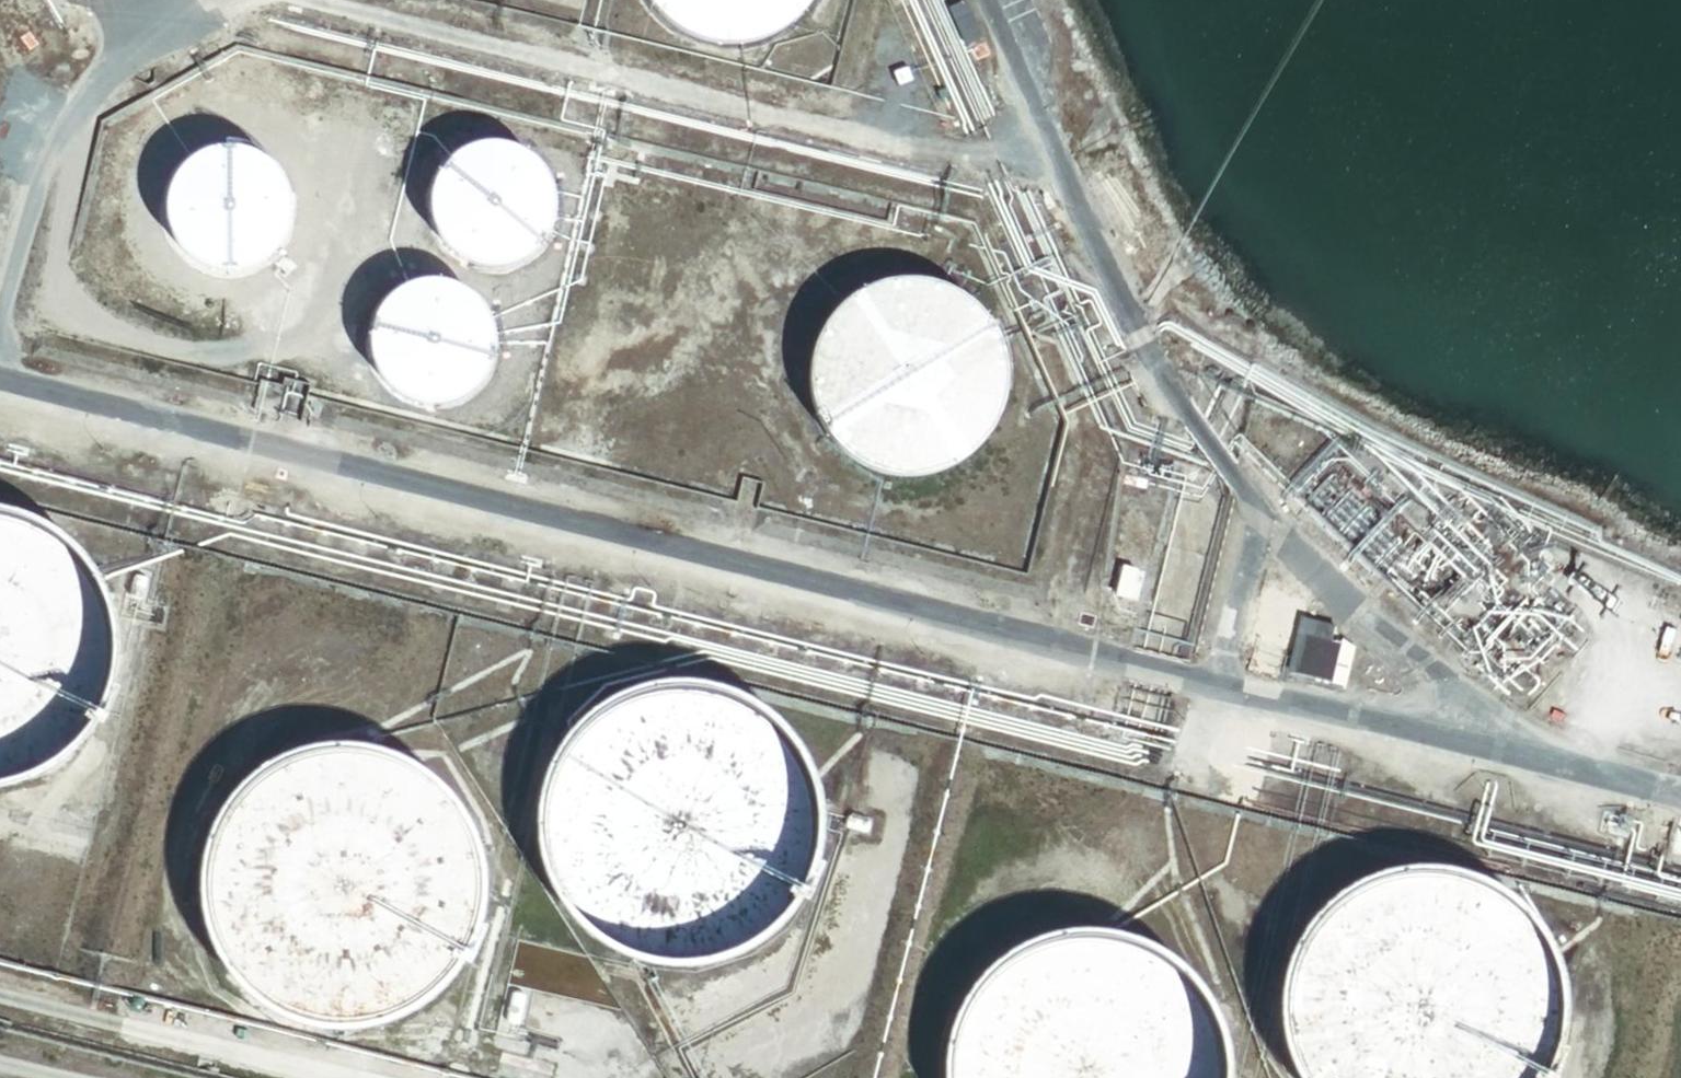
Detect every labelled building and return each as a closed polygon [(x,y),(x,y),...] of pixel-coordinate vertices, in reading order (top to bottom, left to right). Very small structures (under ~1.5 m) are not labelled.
[(652,13),(673,33),(690,42),(716,50),(737,50),(764,44),(783,35),(799,22),(811,8),(815,0),(643,0),(652,13)] [(964,7),(948,15),(965,53),(981,45),(964,7)] [(140,177),(133,196),(130,213),(133,240),(139,257),(148,272),(159,285),(174,296),(190,304),(215,309),(232,309),(249,305),(273,293),(287,282),(302,260),(309,243),(312,225),(310,199),(300,173),(290,159),(277,147),(254,134),(237,129),(220,128),(193,132),(176,140),(162,150),(150,163),(140,177)] [(869,292),(849,303),(835,315),(823,329),(814,346),(808,366),(807,384),(809,403),(814,421),(828,445),(851,466),(867,474),(886,480),(916,481),(943,474),(959,466),(974,454),(986,439),(999,413),(1003,384),(1002,366),(996,347),(987,329),(975,315),(952,297),(933,289),(916,286),(897,286),(869,292)] [(25,781),(59,761),(85,734),(98,711),(107,685),(110,659),(106,621),(89,583),(73,562),(53,545),(29,531),(4,523),(0,523),(0,788),(25,781)] [(1292,677),(1338,687),(1346,649),(1301,638),(1292,677)] [(592,720),(560,754),(543,791),(538,818),(538,847),(543,871),(554,898),(571,923),(590,941),(612,956),(635,965),(661,971),(691,971),(717,966),(742,956),(765,941),(784,923),(801,899),(811,876),(817,847),(816,806),(808,780),(795,754),(778,733),(757,716),(734,703),(693,692),(666,692),(638,697),(613,707),(592,720)] [(239,799),(221,822),(209,848),(202,887),(204,913),(210,939),(222,964),(239,987),(259,1005),(295,1024),(321,1031),(362,1031),(400,1020),(425,1005),(445,987),(468,953),(477,928),(481,887),(473,846),(462,822),(436,790),(415,774),(388,761),(348,753),(321,755),(283,766),(259,781),(239,799)] [(1500,897),(1473,883),(1447,876),(1419,873),(1392,876),(1364,886),(1340,899),(1311,926),(1289,963),(1281,989),(1280,1034),(1290,1072),(1293,1077),(1550,1077),(1554,1070),(1564,1029),(1564,999),(1558,972),(1540,937),(1523,915),(1500,897)] [(1158,961),(1134,948),(1096,940),(1067,940),(1041,946),(1006,963),(985,980),(967,1002),(950,1040),(945,1066),(946,1077),(1222,1077),(1223,1076),(1220,1049),(1206,1013),(1182,980),(1158,961)]
